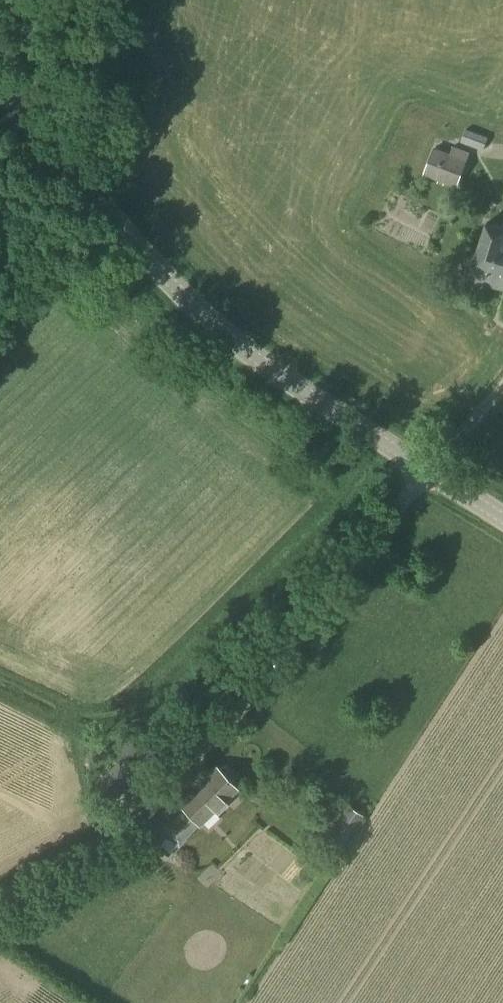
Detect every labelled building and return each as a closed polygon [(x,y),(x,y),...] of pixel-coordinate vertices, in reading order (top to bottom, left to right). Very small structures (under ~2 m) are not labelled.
[(482,150),(487,137),(464,129),(459,142),(482,150)] [(456,185),(468,153),(453,147),(451,154),(434,148),(425,174),(456,185)] [(485,223),(469,279),(502,289),(502,228),(485,223)] [(236,779),(225,766),(218,766),(216,769),(215,768),(178,803),(185,810),(173,822),(157,809),(135,833),(153,849),(166,835),(178,845),(197,823),(199,825),(214,811),(216,814),(226,805),(223,802),(236,789),(233,786),(236,784),(236,779)] [(341,848),(362,816),(346,805),(325,837),(341,848)]
